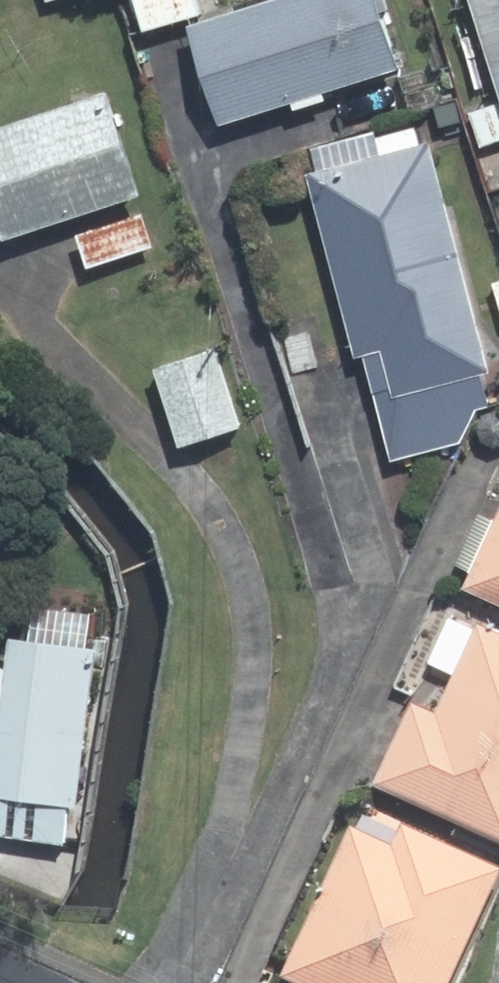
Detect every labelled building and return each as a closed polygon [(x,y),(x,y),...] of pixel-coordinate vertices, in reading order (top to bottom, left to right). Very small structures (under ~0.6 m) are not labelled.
[(158,34),(212,16),(207,0),(147,0),(158,34)] [(207,31),(237,129),(305,108),(308,116),(341,106),(338,97),(415,73),(392,0),(307,0),(207,31)] [(498,45),(498,0),(484,0),(498,45)] [(0,139),(0,176),(22,243),(156,198),(124,97),(0,139)] [(481,114),(491,148),(498,146),(498,109),(481,114)] [(396,160),(324,179),(372,359),(380,358),(408,460),(467,445),(487,410),(498,407),(498,403),(493,380),(498,379),(498,348),(446,147),(433,150),(428,131),(391,140),(396,160)] [(155,221),(90,242),(99,270),(164,249),(155,221)] [(230,354),(171,373),(196,451),(255,431),(230,354)] [(478,592),(498,602),(498,545),(478,592)] [(389,791),(498,838),(498,633),(490,629),(452,717),(427,706),(389,791)] [(27,645),(9,798),(32,801),(27,841),(78,847),(82,807),(93,808),(111,653),(27,645)] [(299,982),(467,982),(498,911),(498,870),(417,833),(409,854),(364,835),(299,982)]
